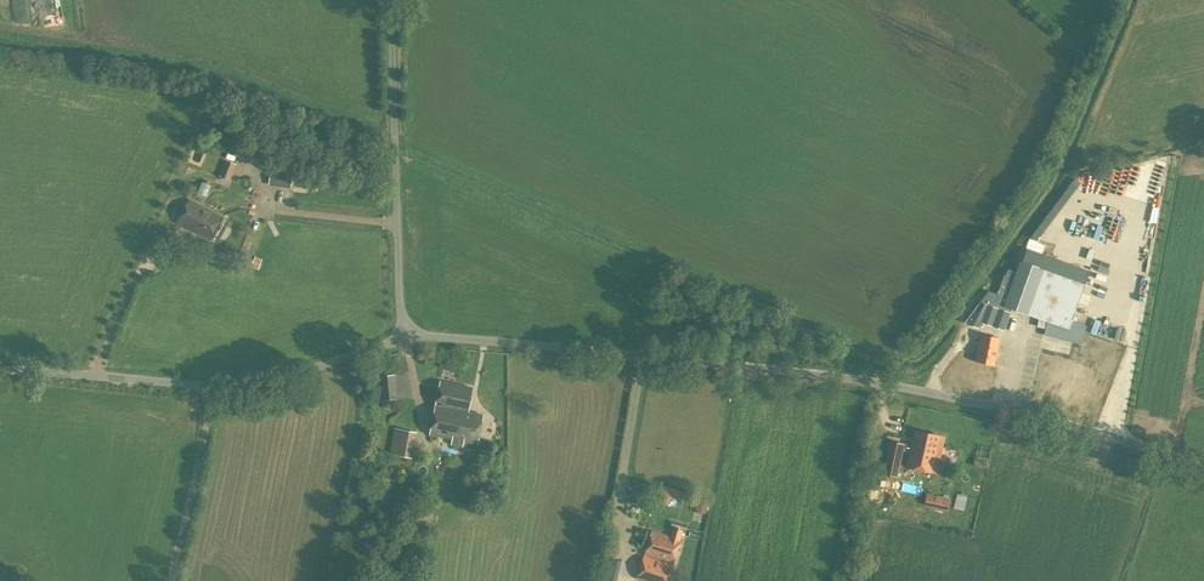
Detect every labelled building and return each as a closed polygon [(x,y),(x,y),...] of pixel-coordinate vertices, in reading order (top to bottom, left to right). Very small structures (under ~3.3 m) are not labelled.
[(229,181),(236,164),(225,160),(218,177),(229,181)] [(291,187),(292,173),(271,171),(269,184),(291,187)] [(203,181),(199,191),(207,194),(211,184),(203,181)] [(1050,202),(1056,205),(1068,185),(1062,182),(1050,202)] [(209,239),(220,217),(189,200),(177,222),(209,239)] [(997,294),(988,291),(964,323),(979,328),(981,323),(1004,330),(1010,313),(1009,312),(1010,310),(1047,322),(1044,337),(1082,345),(1086,325),(1071,320),(1088,268),(1026,248),(1022,261),(1020,260),(1016,272),(1008,269),(1007,275),(1004,274),(997,294)] [(258,269),(261,263),(253,260),(251,266),(258,269)] [(994,366),(999,338),(981,335),(976,362),(994,366)] [(435,406),(468,412),(473,388),(440,382),(435,406)] [(395,391),(382,392),(383,399),(396,398),(395,391)] [(483,415),(468,412),(435,406),(429,434),(451,439),(450,445),(462,447),(463,441),(477,444),(483,415)] [(411,458),(416,432),(394,428),(389,454),(411,458)] [(931,434),(914,430),(911,445),(890,440),(882,474),(897,477),(902,451),(909,453),(906,467),(940,475),(943,461),(939,460),(944,437),(940,436),(937,435),(937,433),(933,432),(931,434)] [(986,473),(990,459),(975,455),(972,470),(986,473)] [(636,483),(633,489),(643,494),(646,488),(636,483)] [(680,501),(682,493),(663,487),(661,495),(680,501)] [(948,511),(950,498),(927,493),(924,505),(948,511)] [(963,510),(967,496),(957,493),(953,508),(963,510)] [(707,504),(697,507),(698,514),(709,512),(707,504)] [(419,543),(420,537),(421,528),(407,527),(407,534),(396,532),(395,540),(406,541),(406,542),(419,543)] [(683,531),(673,528),(670,537),(652,531),(637,578),(645,580),(669,580),(677,555),(680,545),(683,531)]
